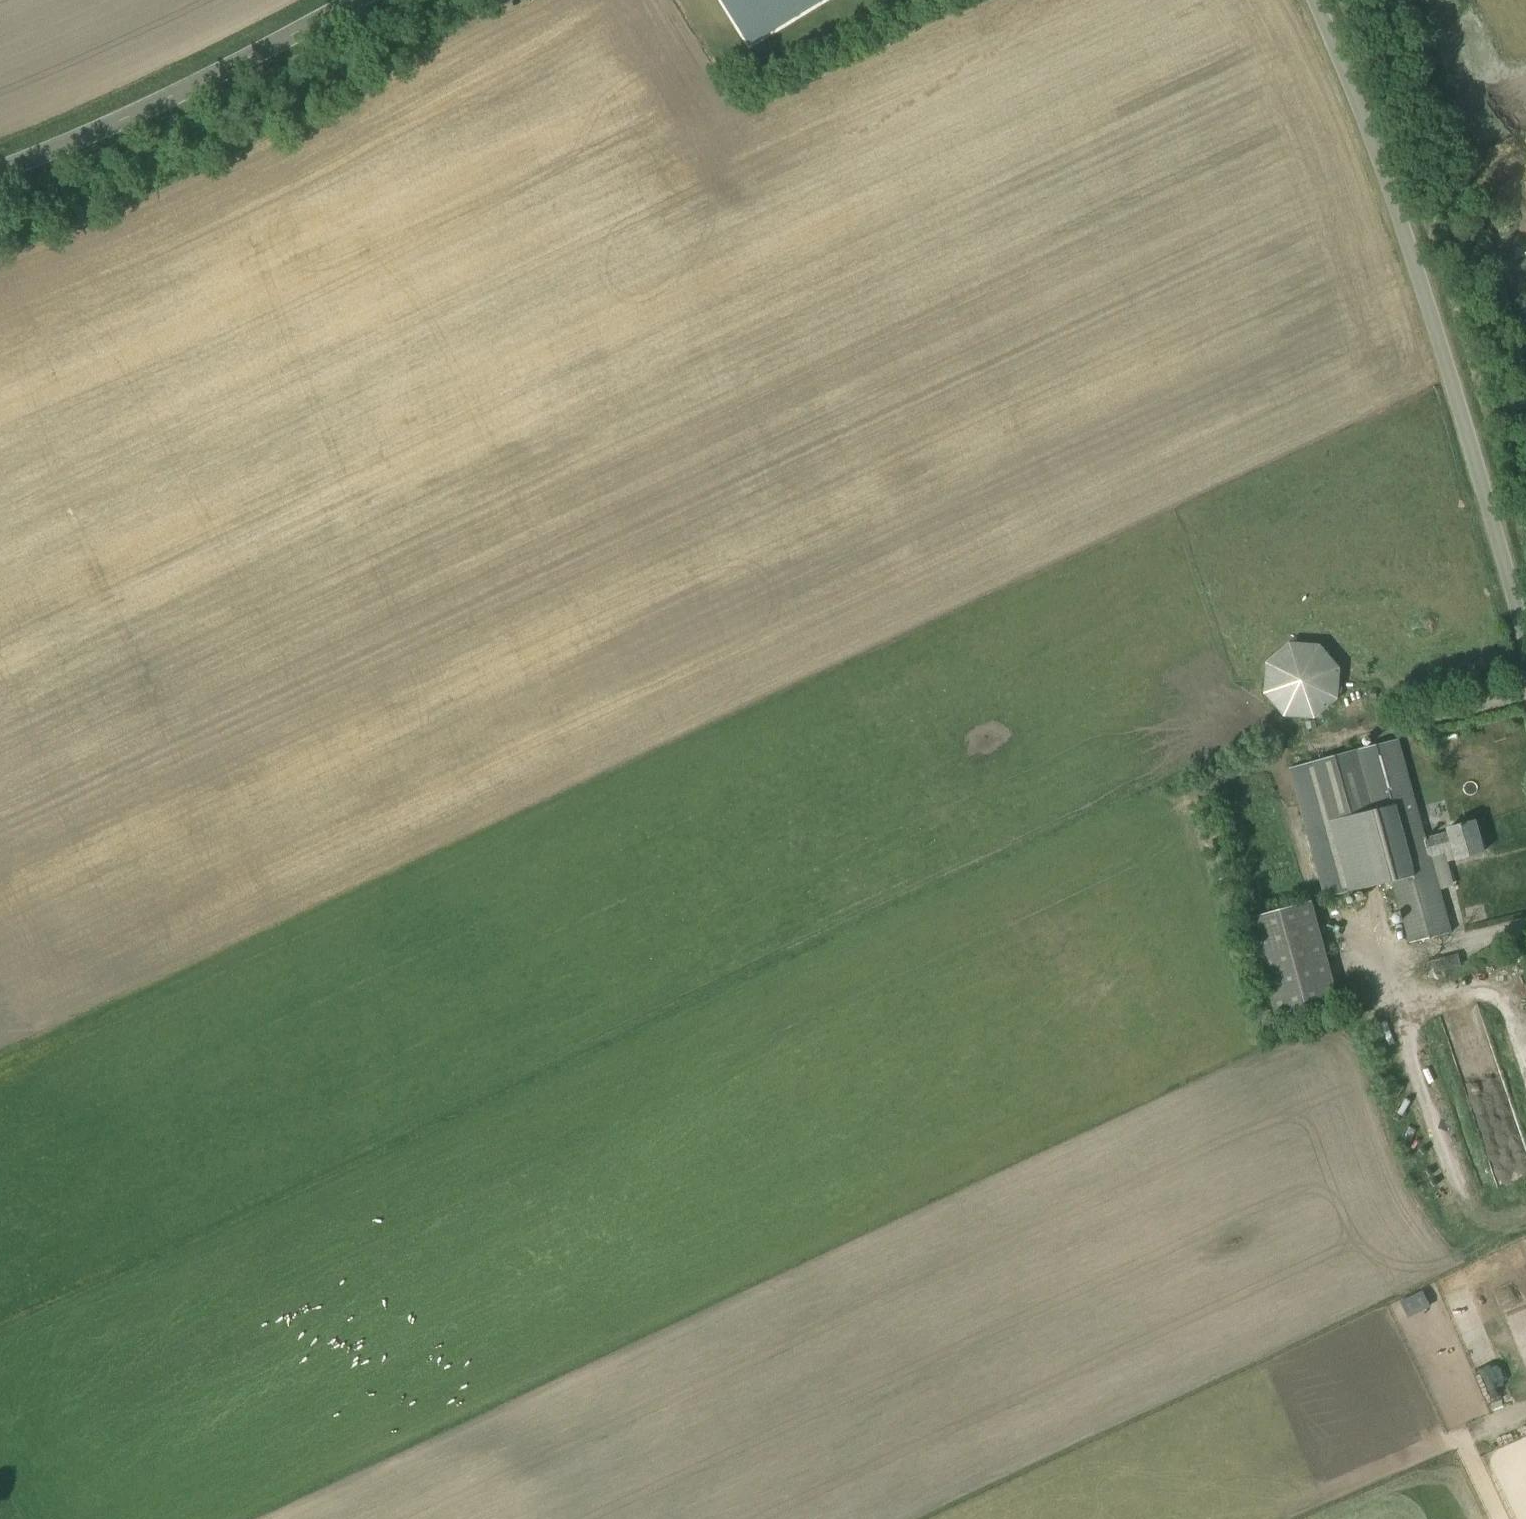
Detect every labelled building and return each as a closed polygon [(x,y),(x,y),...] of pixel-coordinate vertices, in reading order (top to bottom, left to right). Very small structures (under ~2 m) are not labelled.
[(749,45),(824,0),(721,0),(749,45)] [(1335,713),(1335,643),(1271,643),(1270,712),(1335,713)] [(1314,719),(1306,721),(1308,729),(1316,727),(1314,719)] [(1449,833),(1425,839),(1398,739),(1289,769),(1325,898),(1393,881),(1410,944),(1451,933),(1430,856),(1454,849),(1457,859),(1484,852),(1475,821),(1448,828),(1449,833)] [(1249,917),(1276,1016),(1339,998),(1312,900),(1249,917)] [(1433,960),(1436,973),(1461,966),(1458,954),(1433,960)] [(1476,1365),(1492,1357),(1474,1319),(1458,1326),(1476,1365)]
